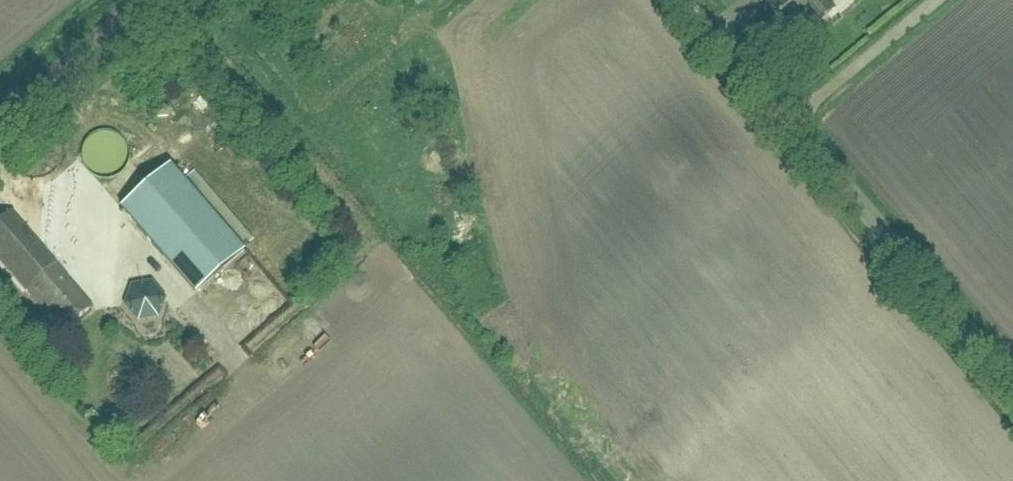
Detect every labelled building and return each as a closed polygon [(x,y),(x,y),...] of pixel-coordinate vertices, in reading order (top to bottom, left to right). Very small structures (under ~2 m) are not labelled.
[(822,1),(821,0),(772,0),(767,4),(789,30),(822,1)] [(242,251),(183,182),(170,168),(121,210),(194,295),(243,252),(242,251)] [(93,308),(11,213),(0,222),(0,262),(62,334),(93,308)] [(157,318),(163,300),(151,286),(132,289),(126,306),(138,321),(157,318)]
